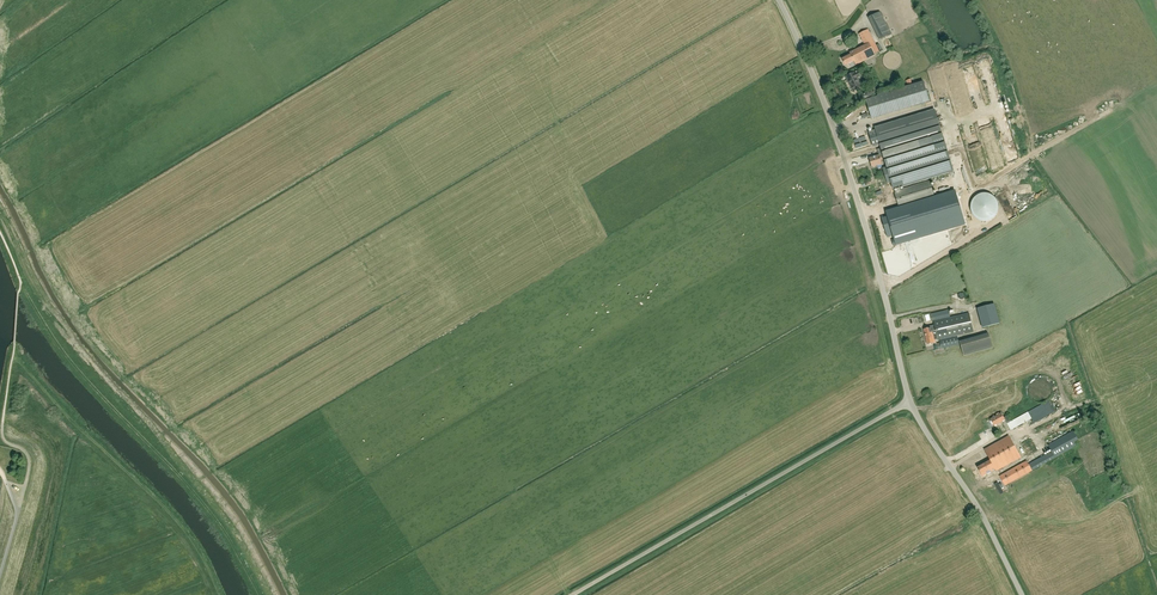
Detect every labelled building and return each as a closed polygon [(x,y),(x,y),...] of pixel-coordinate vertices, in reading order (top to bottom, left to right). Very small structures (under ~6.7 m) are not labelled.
[(891,34),(880,12),(867,18),(879,40),(891,34)] [(862,40),(865,45),(850,53),(851,55),(841,60),(842,64),(844,67),(853,62),(856,66),(875,56),(874,53),(879,51),(868,29),(859,34),(860,37),(862,40)] [(955,66),(946,69),(953,94),(959,93),(960,96),(963,95),(955,66)] [(932,72),(933,79),(942,77),(940,70),(932,72)] [(862,78),(858,71),(855,73),(854,72),(846,77),(854,91),(862,87),(858,80),(862,78)] [(924,81),(878,95),(878,96),(866,100),(872,118),(930,101),(924,81)] [(871,132),(870,132),(869,132),(874,147),(880,145),(881,148),(877,149),(879,156),(870,158),(872,167),(882,164),(882,162),(886,161),(887,167),(883,168),(888,183),(892,182),(894,190),(953,172),(942,134),(935,110),(875,127),(876,130),(871,131),(871,132)] [(930,181),(895,192),(899,207),(934,197),(930,181)] [(973,215),(974,216),(975,217),(976,218),(977,219),(978,219),(979,220),(980,220),(981,221),(982,221),(983,221),(984,221),(986,221),(987,221),(988,221),(989,220),(990,220),(991,219),(992,219),(993,218),(994,217),(995,216),(996,216),(996,215),(997,213),(997,212),(998,211),(998,210),(998,209),(998,208),(998,206),(998,205),(998,204),(998,202),(997,201),(997,200),(996,199),(995,198),(995,197),(994,197),(993,196),(992,195),(991,195),(990,194),(988,194),(987,193),(986,193),(985,193),(984,193),(983,193),(981,194),(980,194),(979,194),(978,195),(977,195),(976,196),(975,197),(974,198),(973,199),(973,200),(972,201),(972,202),(971,203),(971,204),(971,205),(971,206),(971,207),(971,209),(971,210),(971,211),(971,212),(972,213),(972,214),(973,215)] [(977,310),(982,329),(991,327),(1000,324),(994,305),(985,308),(977,310)] [(926,323),(931,322),(935,321),(942,319),(950,317),(948,309),(933,313),(925,316),(926,323)] [(934,321),(935,325),(929,326),(929,329),(923,330),(927,345),(930,346),(936,343),(935,339),(937,338),(938,340),(974,332),(969,313),(942,319),(934,321)] [(988,333),(959,343),(961,349),(964,357),(993,349),(988,333)] [(942,349),(951,347),(959,344),(958,336),(940,340),(940,342),(937,344),(938,350),(942,349)] [(1034,423),(1055,411),(1049,400),(1007,423),(1011,430),(1031,419),(1034,423)] [(1007,416),(1004,417),(1001,413),(991,419),(994,426),(1005,420),(1007,423),(1010,421),(1007,416)] [(1051,451),(1028,464),(1027,461),(1000,476),(1005,486),(1032,470),(1076,446),(1074,442),(1078,439),(1073,431),(1048,444),(1051,451)] [(1009,436),(984,449),(997,471),(1021,457),(1009,436)] [(982,476),(995,469),(990,460),(978,467),(982,476)]
